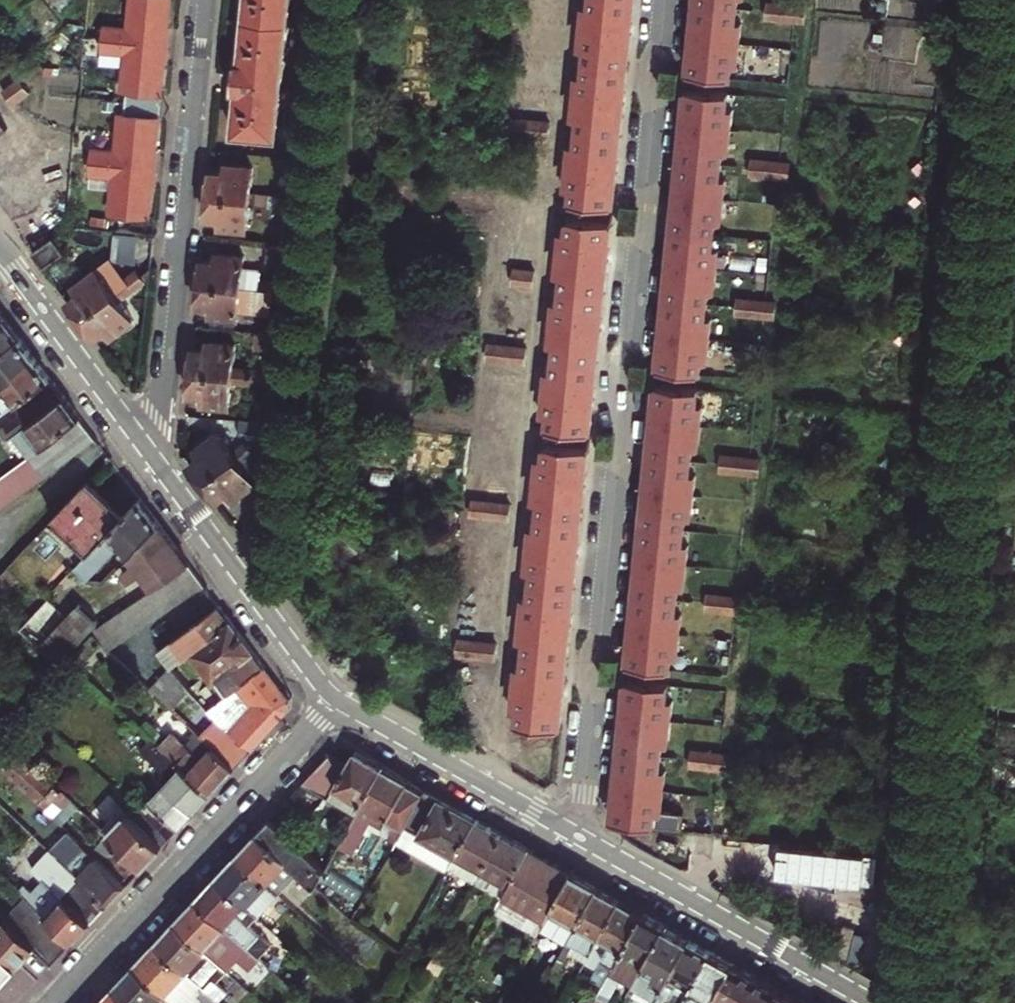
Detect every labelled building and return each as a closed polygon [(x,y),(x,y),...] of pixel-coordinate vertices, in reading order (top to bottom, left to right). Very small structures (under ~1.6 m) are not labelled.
[(111,27),(110,37),(170,44),(172,21),(174,0),(137,0),(135,29),(111,27)] [(249,39),(291,44),(296,0),(252,0),(249,39)] [(596,8),(638,12),(639,0),(597,0),(596,8)] [(698,20),(741,24),(743,8),(750,9),(750,0),(700,0),(698,20)] [(528,9),(565,13),(566,5),(529,2),(528,9)] [(634,53),(638,12),(596,8),(595,23),(588,23),(584,63),(590,63),(589,79),(631,83),(634,53)] [(695,54),(691,90),(735,94),(736,78),(743,79),(746,40),(740,39),(741,24),(698,20),(695,54)] [(772,20),(772,27),(809,31),(810,23),(772,20)] [(109,52),(133,55),(127,103),(164,107),(168,64),(170,44),(110,37),(109,52)] [(238,151),(281,155),(291,44),(249,39),(245,80),(240,79),(239,90),(237,107),(242,108),(238,151)] [(624,151),(625,145),(628,109),(631,83),(589,79),(588,94),(581,94),(577,133),(584,133),(583,148),(624,151)] [(20,81),(7,90),(16,102),(29,93),(20,81)] [(690,105),(733,110),(735,94),(691,90),(690,105)] [(123,153),(100,151),(99,161),(158,168),(160,145),(164,107),(127,103),(123,153)] [(733,110),(690,105),(686,142),(682,175),(726,180),(737,181),(738,167),(734,167),(737,126),(731,125),(733,110)] [(20,140),(5,119),(0,122),(0,152),(1,154),(20,140)] [(39,225),(66,227),(76,132),(48,129),(39,225)] [(553,137),(516,133),(515,141),(552,145),(553,137)] [(514,147),(551,151),(552,145),(515,141),(514,147)] [(618,209),(624,151),(583,148),(581,162),(574,162),(570,204),(576,205),(575,220),(617,224),(618,209)] [(116,213),(153,217),(155,193),(158,168),(99,161),(98,174),(120,177),(116,213)] [(725,195),(726,180),(682,175),(680,203),(675,245),(719,249),(730,250),(731,236),(727,236),(731,196),(725,195)] [(794,180),(757,176),(756,183),(793,186),(794,180)] [(230,182),(229,191),(213,190),(212,198),(210,214),(286,222),(287,213),(255,210),(258,184),(230,182)] [(793,194),(793,186),(756,183),(756,191),(793,194)] [(254,225),(285,228),(286,222),(210,214),(209,226),(208,236),(225,237),(224,245),(252,248),(254,225)] [(617,224),(575,220),(574,228),(574,235),(615,239),(616,232),(617,224)] [(140,264),(143,238),(121,235),(118,262),(140,264)] [(614,253),(615,239),(574,235),(572,251),(566,251),(563,289),(568,290),(567,304),(608,309),(614,253)] [(56,237),(36,252),(49,269),(67,256),(69,255),(67,253),(56,237)] [(724,265),(717,264),(719,249),(675,245),(673,268),(668,317),(711,321),(722,322),(723,306),(720,306),(724,265)] [(78,284),(84,292),(72,300),(79,310),(83,315),(86,319),(133,284),(113,258),(100,268),(78,284)] [(248,315),(262,317),(264,301),(247,299),(249,275),(222,272),(221,280),(204,278),(203,292),(202,302),(249,307),(248,315)] [(123,301),(147,283),(142,277),(133,284),(86,319),(94,330),(99,337),(110,328),(115,335),(137,319),(123,301)] [(516,299),(517,299),(536,301),(538,287),(518,285),(516,299)] [(751,298),(750,316),(776,317),(776,299),(751,298)] [(278,310),(279,302),(264,301),(262,317),(277,318),(278,310)] [(244,336),(246,315),(248,315),(249,307),(202,302),(201,312),(200,324),(217,325),(216,333),(244,336)] [(604,355),(608,309),(567,304),(566,320),(559,319),(555,360),(562,360),(560,375),(601,379),(604,355)] [(8,312),(0,318),(0,347),(22,331),(18,326),(8,312)] [(711,321),(668,317),(664,353),(661,386),(705,390),(714,391),(716,375),(713,374),(716,335),(710,335),(711,321)] [(744,317),(743,324),(780,327),(780,320),(744,317)] [(779,335),(780,327),(743,324),(743,331),(779,335)] [(3,377),(4,379),(21,368),(18,363),(37,350),(31,343),(22,331),(0,347),(0,379),(3,377)] [(255,333),(254,347),(279,350),(281,336),(255,333)] [(4,379),(3,377),(0,379),(0,394),(2,392),(7,400),(0,405),(4,410),(53,373),(47,365),(37,350),(18,363),(21,368),(4,379)] [(240,402),(253,404),(255,388),(238,386),(240,362),(213,359),(212,367),(196,365),(195,374),(194,389),(240,394),(240,402)] [(530,372),(531,365),(494,361),(493,369),(530,372)] [(529,380),(530,372),(493,369),(492,375),(529,380)] [(553,446),(594,450),(598,413),(601,379),(560,375),(559,390),(553,389),(549,429),(554,430),(553,446)] [(83,414),(75,403),(56,378),(19,404),(22,408),(7,419),(14,429),(0,439),(0,475),(20,460),(83,414)] [(660,401),(703,405),(705,390),(661,386),(660,401)] [(234,426),(237,402),(240,402),(240,394),(194,389),(193,399),(191,412),(207,413),(207,423),(234,426)] [(708,422),(702,421),(703,405),(660,401),(657,433),(652,476),(696,480),(706,481),(708,465),(704,465),(708,422)] [(20,460),(0,475),(0,504),(50,467),(97,432),(83,414),(20,460)] [(275,451),(277,441),(242,437),(241,453),(247,454),(250,459),(235,470),(222,452),(200,468),(205,475),(194,483),(201,492),(207,501),(265,458),(275,451)] [(552,453),(551,461),(592,466),(593,458),(594,450),(553,446),(552,453)] [(720,454),(720,475),(760,476),(760,455),(720,454)] [(270,464),(265,458),(207,501),(214,510),(220,518),(232,509),(238,517),(259,501),(245,482),(270,464)] [(585,537),(589,496),(592,466),(551,461),(550,478),(543,477),(539,518),(546,519),(544,533),(585,537)] [(701,496),(694,496),(696,480),(652,476),(650,496),(646,545),(689,550),(701,551),(702,533),(698,533),(701,496)] [(763,480),(727,477),(727,483),(763,486),(763,480)] [(106,492),(92,479),(57,516),(71,529),(106,492)] [(106,492),(71,529),(92,549),(126,512),(123,508),(106,492)] [(126,512),(92,549),(73,569),(78,574),(82,570),(90,578),(118,548),(124,538),(133,553),(161,521),(154,511),(142,495),(126,512)] [(511,502),(474,500),(473,517),(510,519),(511,502)] [(516,523),(477,519),(477,525),(515,530),(516,523)] [(156,565),(181,547),(173,536),(161,521),(133,553),(146,572),(156,565)] [(514,537),(515,530),(477,525),(476,533),(514,537)] [(264,558),(267,533),(252,531),(249,556),(264,558)] [(538,603),(578,608),(581,572),(585,537),(544,533),(543,548),(537,547),(533,588),(539,588),(538,603)] [(689,550),(646,545),(642,576),(639,614),(683,618),(684,603),(691,603),(695,564),(688,563),(689,550)] [(95,631),(114,649),(208,585),(192,563),(97,629),(95,631)] [(56,665),(98,621),(78,603),(65,616),(50,601),(21,631),(56,665)] [(575,640),(578,608),(538,603),(536,618),(530,617),(526,656),(532,657),(531,673),(571,676),(575,640)] [(177,637),(189,654),(195,649),(205,663),(244,634),(240,628),(235,621),(229,625),(218,610),(224,606),(223,604),(177,637)] [(235,621),(224,606),(218,610),(229,625),(235,621)] [(639,614),(635,653),(631,686),(675,690),(676,674),(684,674),(688,633),(681,633),(683,618),(639,614)] [(750,617),(713,614),(713,621),(750,625),(750,617)] [(222,674),(234,691),(238,688),(267,666),(265,663),(259,668),(248,652),(254,648),(250,643),(244,634),(205,663),(216,678),(222,674)] [(189,654),(177,637),(161,649),(173,665),(189,654)] [(457,641),(457,657),(496,657),(496,640),(457,641)] [(254,648),(248,652),(259,668),(265,663),(254,648)] [(501,662),(464,657),(463,666),(500,670),(501,662)] [(179,674),(183,679),(198,669),(194,663),(179,674)] [(154,688),(174,708),(190,689),(183,679),(179,674),(173,666),(154,688)] [(280,684),(267,666),(238,688),(254,701),(229,728),(215,716),(201,733),(236,767),(290,709),(282,703),(290,697),(280,684)] [(462,673),(499,677),(500,670),(463,666),(462,673)] [(205,678),(198,669),(183,679),(190,689),(205,678)] [(564,746),(567,713),(571,676),(531,673),(529,686),(522,686),(518,725),(525,725),(524,742),(564,746)] [(222,674),(216,678),(228,695),(234,691),(222,674)] [(631,686),(630,700),(673,704),(675,690),(631,686)] [(678,719),(672,719),(673,704),(630,700),(626,742),(623,770),(666,775),(668,759),(675,759),(678,719)] [(231,772),(236,767),(201,733),(179,712),(173,717),(194,738),(189,742),(176,729),(162,744),(213,791),(224,780),(231,772)] [(206,799),(213,791),(162,744),(135,718),(123,731),(160,764),(166,770),(160,776),(148,789),(154,795),(134,816),(164,844),(206,799)] [(13,751),(4,760),(8,764),(22,751),(12,742),(8,746),(13,751)] [(57,786),(22,751),(8,764),(44,800),(57,786)] [(357,752),(349,764),(331,754),(304,783),(356,815),(383,767),(375,762),(357,752)] [(160,764),(154,771),(160,776),(166,770),(160,764)] [(409,781),(383,767),(356,815),(386,832),(394,819),(409,827),(412,823),(430,793),(409,781)] [(666,775),(623,770),(619,808),(616,841),(659,845),(660,829),(667,830),(671,790),(665,790),(666,775)] [(698,770),(697,778),(734,781),(735,773),(698,770)] [(733,788),(734,781),(697,778),(697,785),(733,788)] [(412,823),(434,836),(452,806),(443,801),(430,793),(412,823)] [(454,859),(456,855),(477,820),(468,814),(452,806),(434,836),(412,823),(409,827),(407,832),(454,859)] [(164,844),(134,816),(128,809),(108,830),(128,849),(144,864),(156,852),(164,844)] [(258,831),(301,871),(315,885),(325,868),(271,818),(265,824),(258,831)] [(477,820),(456,855),(454,859),(447,872),(473,887),(478,879),(483,870),(503,835),(489,826),(477,820)] [(301,871),(258,831),(245,845),(236,854),(279,894),(301,871)] [(447,872),(454,859),(407,832),(398,846),(446,874),(447,872)] [(516,842),(503,835),(483,870),(478,879),(504,895),(530,850),(516,842)] [(74,849),(61,836),(56,841),(75,859),(88,845),(83,840),(74,849)] [(56,841),(51,846),(64,858),(109,902),(121,890),(127,883),(111,867),(88,845),(75,859),(56,841)] [(139,870),(144,864),(128,849),(111,867),(127,883),(139,870)] [(554,909),(573,874),(557,865),(530,850),(504,895),(547,920),(554,909)] [(714,880),(794,889),(797,862),(717,853),(714,880)] [(229,862),(216,876),(259,915),(279,894),(236,854),(229,862)] [(37,885),(16,865),(7,876),(28,896),(74,940),(84,929),(101,911),(109,902),(64,858),(45,878),(52,885),(41,896),(34,889),(37,885)] [(578,924),(599,889),(590,884),(573,874),(554,909),(578,924)] [(216,876),(204,888),(194,898),(259,958),(271,944),(250,924),(259,915),(216,876)] [(575,948),(582,937),(597,946),(622,902),(614,897),(599,889),(578,924),(570,939),(567,943),(575,948)] [(66,949),(74,940),(28,896),(7,917),(37,945),(54,961),(66,949)] [(259,958),(194,898),(185,909),(175,919),(228,969),(237,959),(250,970),(260,958),(259,958)] [(593,981),(605,988),(607,984),(646,915),(639,911),(622,902),(597,946),(606,952),(602,959),(605,960),(593,981)] [(545,924),(570,939),(578,924),(554,909),(547,920),(545,924)] [(877,961),(885,934),(809,911),(800,938),(877,961)] [(660,923),(646,915),(607,984),(615,989),(622,979),(622,972),(624,969),(640,979),(669,929),(660,923)] [(20,964),(29,954),(37,945),(7,917),(1,923),(0,922),(0,945),(20,964)] [(217,982),(228,969),(175,919),(165,930),(154,942),(218,1001),(226,991),(217,982)] [(650,998),(656,1002),(691,941),(684,937),(669,929),(640,979),(639,980),(650,987),(655,990),(650,998)] [(597,946),(582,937),(575,948),(591,957),(597,946)] [(693,988),(713,954),(704,948),(691,941),(656,1002),(672,1002),(685,982),(693,988)] [(218,1001),(154,942),(146,950),(133,964),(169,996),(173,1000),(176,1002),(198,1002),(200,1000),(204,1002),(216,1002),(218,1001)] [(6,979),(20,964),(0,945),(0,985),(6,979)] [(736,967),(730,963),(713,954),(693,988),(687,1000),(693,1002),(715,1002),(736,967)] [(169,996),(133,964),(126,972),(114,984),(133,1002),(154,1002),(161,996),(165,1000),(169,996)] [(759,979),(751,975),(736,967),(715,1002),(745,1002),(759,979)] [(781,992),(774,988),(759,979),(745,1002),(774,1002),(781,992)] [(114,984),(106,992),(96,1002),(133,1002),(114,984)] [(650,987),(646,995),(650,998),(655,990),(650,987)] [(797,1001),(781,992),(774,1002),(801,1002),(797,1001)]
